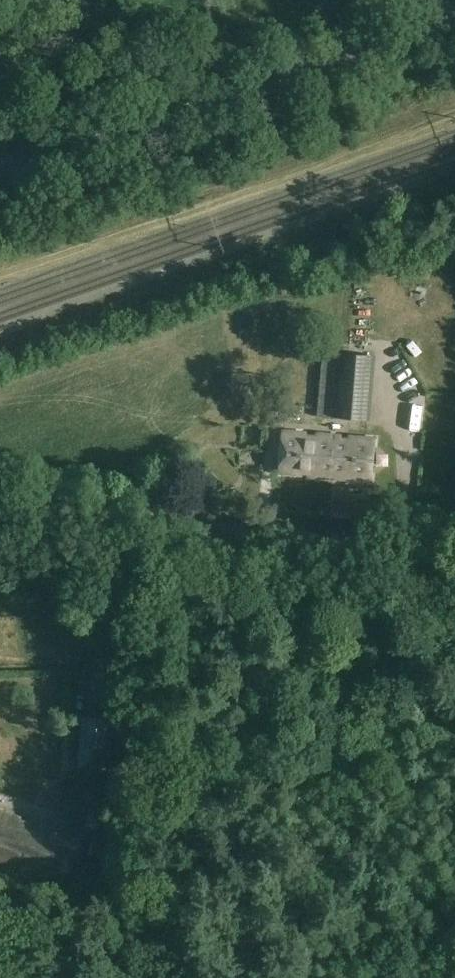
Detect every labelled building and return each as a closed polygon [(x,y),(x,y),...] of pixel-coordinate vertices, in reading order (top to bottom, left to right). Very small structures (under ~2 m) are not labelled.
[(207,13),(200,17),(205,24),(212,20),(207,13)] [(339,352),(334,417),(371,420),(376,355),(339,352)] [(307,435),(284,432),(280,473),(302,475),(302,473),(308,474),(308,477),(371,484),(375,442),(349,439),(349,442),(341,441),(341,438),(317,436),(316,439),(306,438),(307,435)] [(332,486),(330,507),(367,510),(369,489),(332,486)] [(120,720),(81,717),(77,779),(110,781),(113,737),(119,737),(120,720)] [(69,884),(83,843),(0,815),(0,860),(69,884)] [(92,842),(88,857),(105,862),(109,846),(92,842)]
